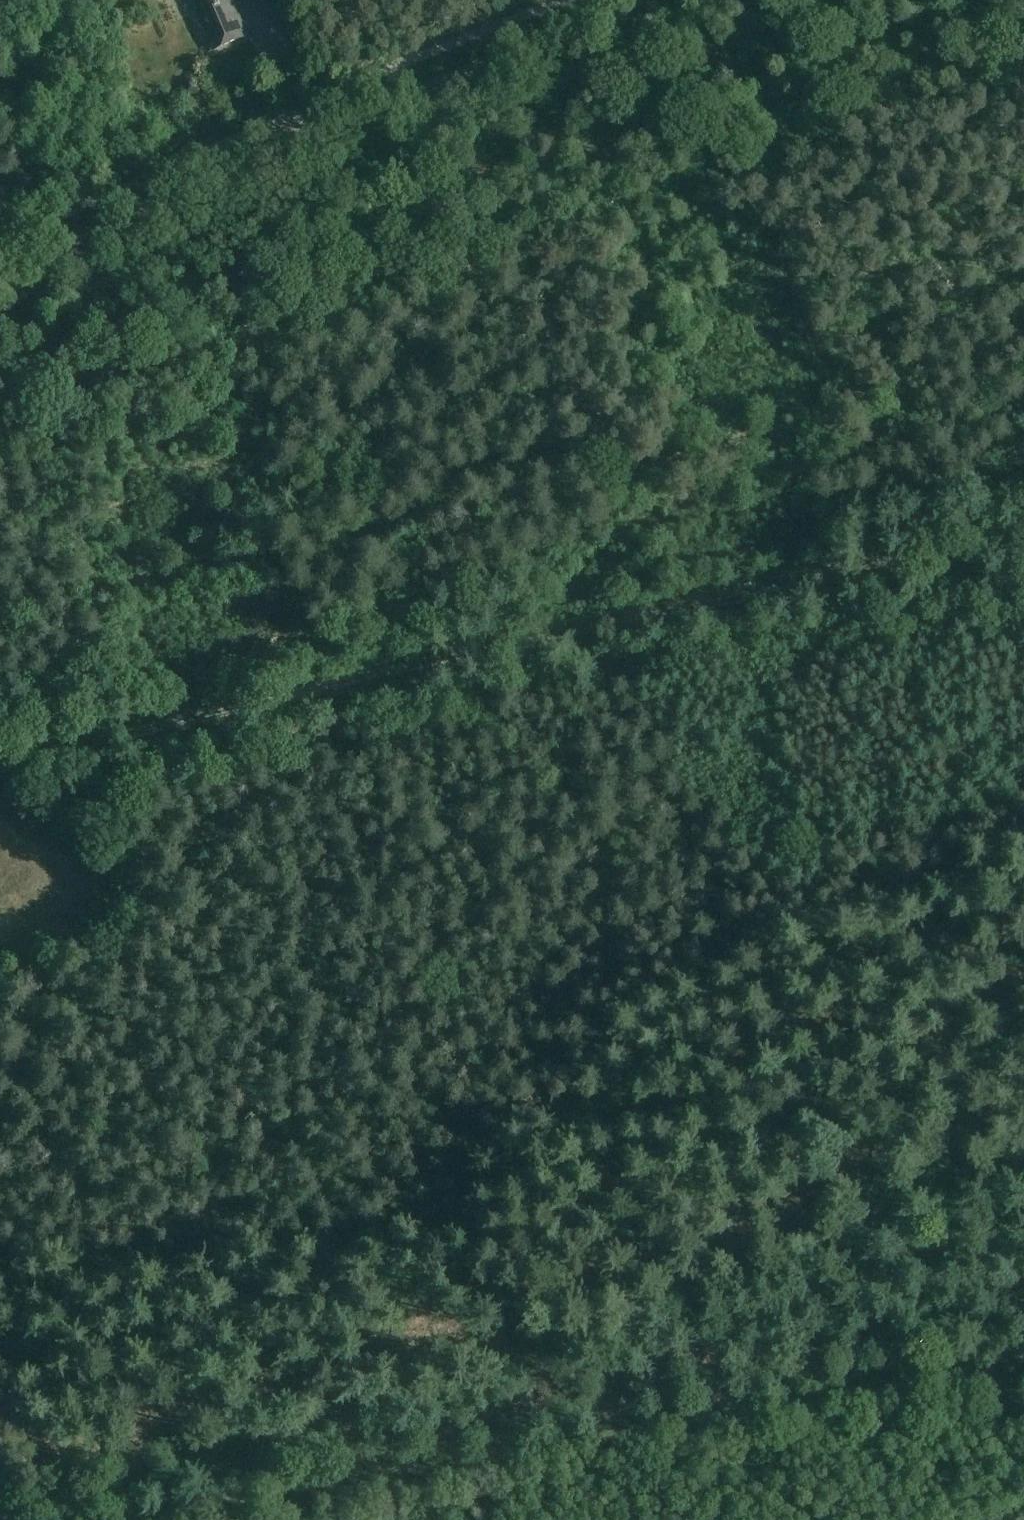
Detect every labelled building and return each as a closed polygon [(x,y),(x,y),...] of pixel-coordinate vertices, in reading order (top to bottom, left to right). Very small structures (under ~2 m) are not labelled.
[(215,48),(244,35),(231,3),(238,0),(194,0),(215,48)] [(250,20),(277,8),(275,2),(248,14),(250,20)]
